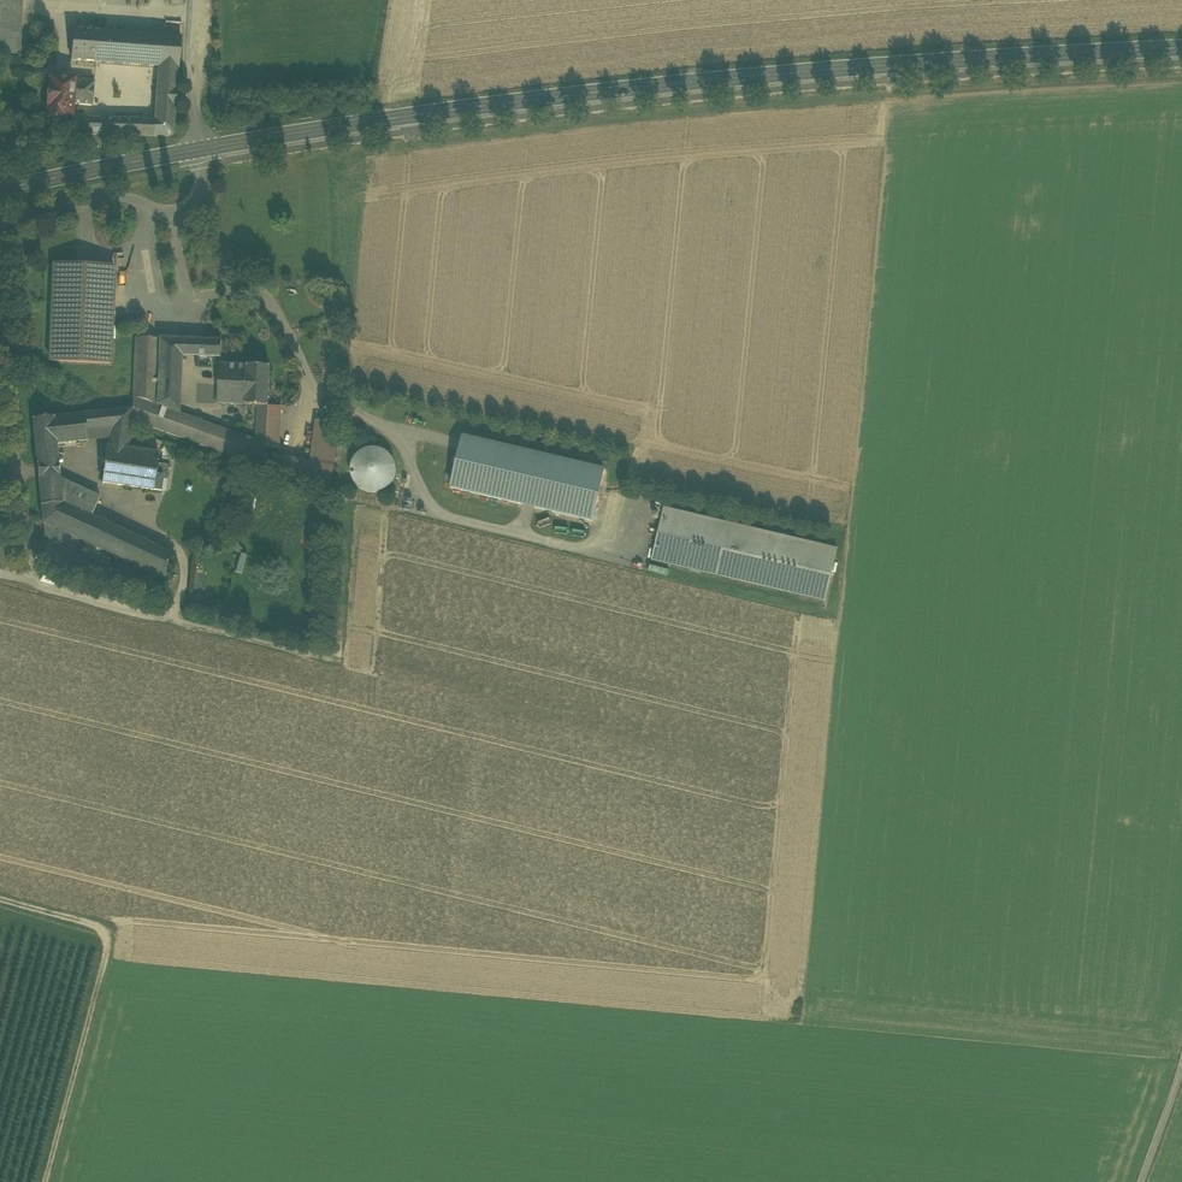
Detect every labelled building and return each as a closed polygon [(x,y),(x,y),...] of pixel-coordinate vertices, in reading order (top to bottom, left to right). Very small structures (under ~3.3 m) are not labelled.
[(18,55),(20,0),(0,0),(0,54),(18,55)] [(172,30),(181,31),(182,24),(173,23),(172,30)] [(159,66),(157,92),(176,94),(180,37),(73,29),(71,60),(159,66)] [(71,117),(72,104),(74,80),(50,78),(50,87),(49,87),(47,106),(48,106),(47,117),(63,118),(63,117),(71,118),(71,117)] [(94,81),(74,80),(72,104),(92,106),(94,81)] [(157,92),(156,101),(176,103),(176,94),(157,92)] [(174,131),(176,103),(156,101),(155,120),(71,117),(71,118),(71,134),(168,136),(171,134),(174,131)] [(50,361),(110,363),(114,267),(54,264),(50,361)] [(179,413),(181,356),(182,339),(135,337),(133,409),(179,413)] [(187,356),(197,356),(197,340),(188,339),(187,356)] [(222,341),(197,340),(197,356),(221,357),(222,341)] [(218,403),(246,405),(247,366),(221,364),(220,364),(218,403)] [(259,405),(268,406),(270,367),(247,366),(246,405),(259,405)] [(257,440),(267,444),(267,443),(268,406),(259,405),(257,440)] [(281,406),(268,406),(267,443),(279,445),(281,406)] [(124,409),(55,416),(57,443),(88,440),(86,426),(110,424),(108,438),(107,445),(128,448),(132,423),(132,421),(132,409),(124,409)] [(132,421),(260,465),(267,444),(257,440),(179,413),(133,409),(132,421)] [(32,419),(37,466),(58,464),(57,443),(55,416),(32,419)] [(282,474),(331,484),(334,468),(340,424),(320,421),(314,463),(286,457),(282,474)] [(86,426),(88,440),(108,438),(110,424),(86,426)] [(451,487),(593,521),(603,475),(605,470),(463,436),(451,487)] [(101,482),(161,491),(163,479),(166,480),(169,465),(157,463),(159,453),(128,448),(107,445),(101,482)] [(375,493),(381,492),(386,489),(390,486),(394,481),(396,476),(396,470),(395,464),(393,459),(390,455),(385,451),(380,449),(375,448),(369,448),(364,450),(359,453),(355,457),(352,462),(351,468),(351,473),(352,479),(355,484),(359,488),(364,491),(370,493),(375,493)] [(37,466),(38,475),(59,473),(58,464),(37,466)] [(169,552),(90,516),(61,503),(59,479),(59,473),(38,475),(42,523),(115,556),(165,579),(169,552)] [(99,496),(59,479),(61,503),(90,516),(99,496)] [(837,549),(735,525),(665,509),(653,560),(723,577),(825,601),(837,549)] [(44,535),(111,566),(115,556),(42,523),(44,535)] [(286,636),(310,642),(313,629),(289,623),(286,636)]
